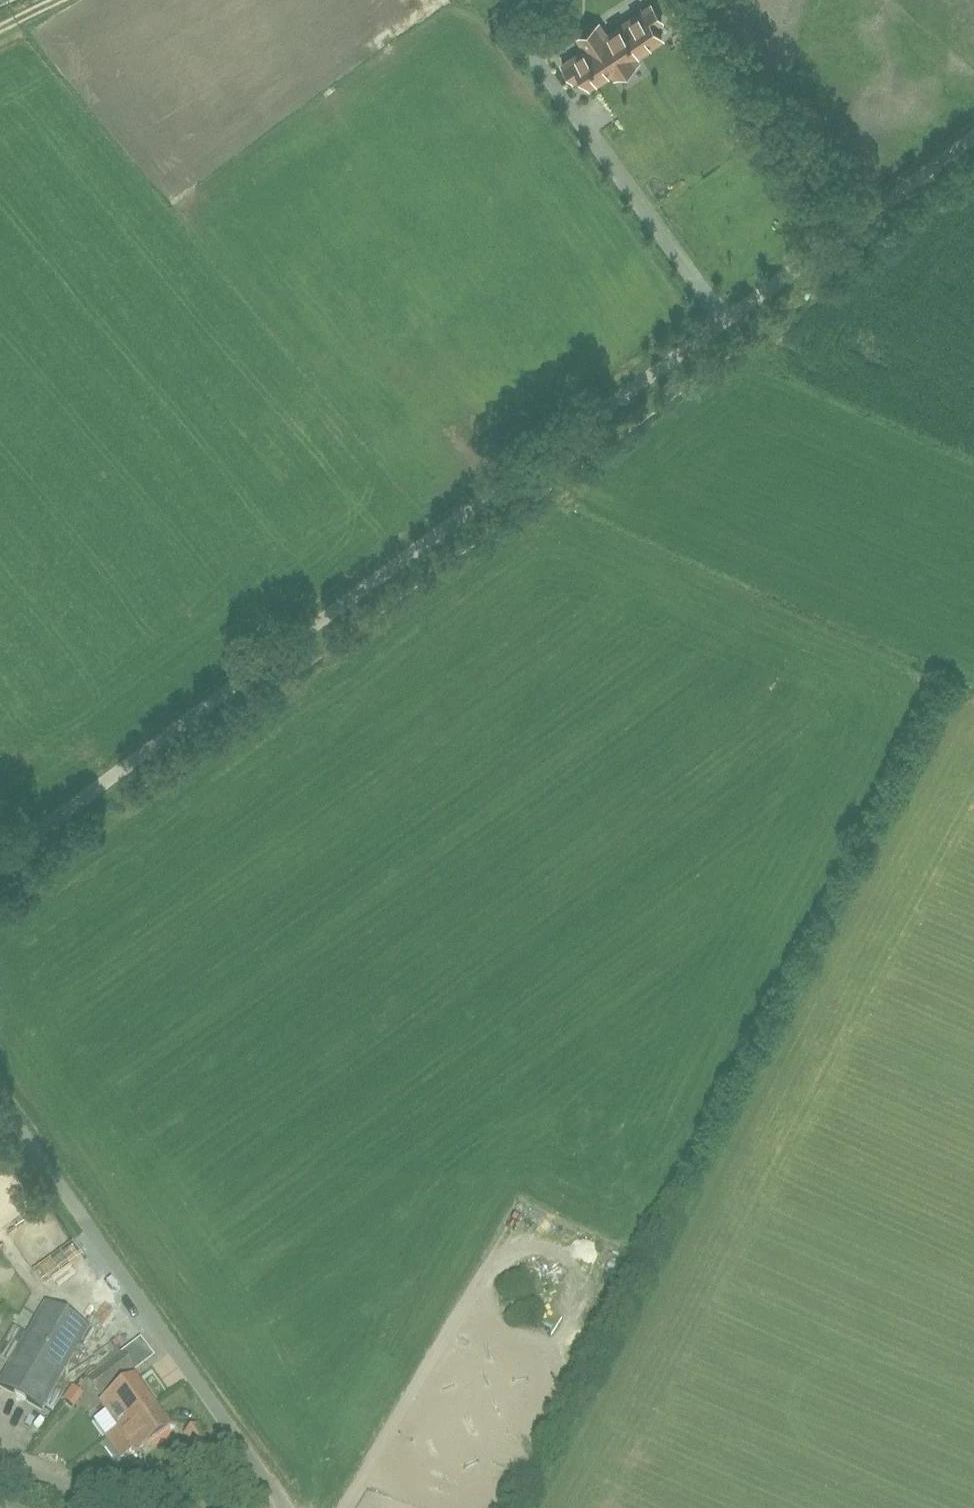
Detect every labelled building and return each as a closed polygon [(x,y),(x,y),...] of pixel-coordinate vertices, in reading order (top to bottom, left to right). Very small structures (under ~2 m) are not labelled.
[(589,87),(612,72),(615,78),(638,63),(634,58),(662,39),(653,26),(662,21),(651,5),(606,36),(598,24),(577,37),(585,49),(562,65),(572,80),(580,75),(589,87)] [(90,1328),(46,1303),(0,1383),(0,1385),(43,1409),(90,1328)] [(120,1345),(103,1357),(108,1364),(125,1352),(120,1345)] [(120,1429),(154,1405),(135,1379),(108,1399),(105,1395),(138,1372),(123,1354),(88,1378),(104,1401),(102,1403),(120,1429)] [(147,1447),(171,1430),(154,1405),(120,1429),(137,1453),(146,1447),(147,1447)] [(201,1461),(216,1451),(198,1424),(183,1434),(201,1461)]
